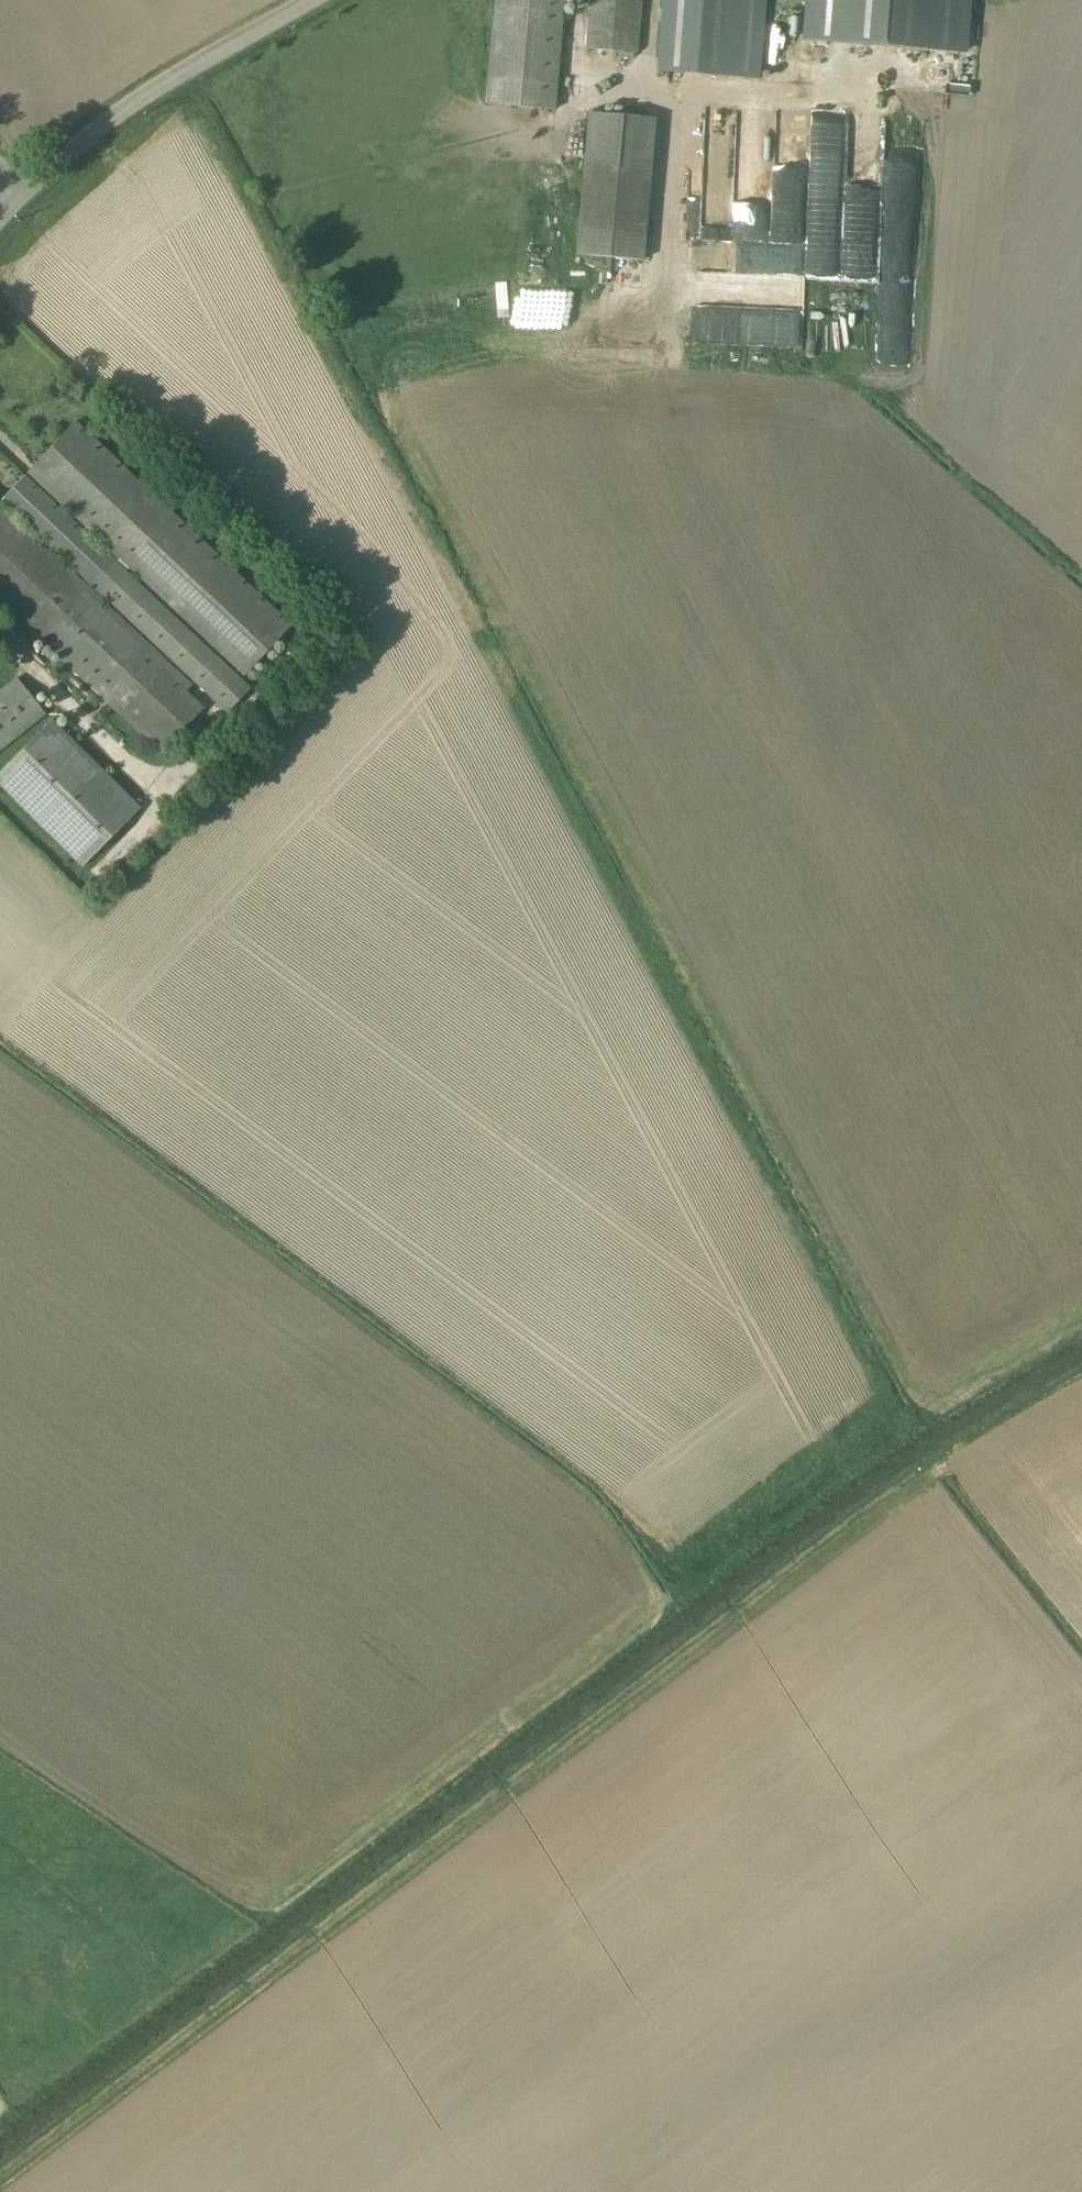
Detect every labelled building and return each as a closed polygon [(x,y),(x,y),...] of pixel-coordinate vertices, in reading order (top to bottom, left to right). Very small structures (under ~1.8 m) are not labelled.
[(482,105),(553,111),(563,0),(492,0),(482,105)] [(581,1),(587,2),(583,49),(636,54),(641,0),(581,0),(581,1)] [(766,0),(659,0),(653,73),(759,82),(766,0)] [(800,41),(802,41),(946,53),(949,57),(948,53),(963,54),(964,53),(968,0),(803,0),(800,41)] [(643,262),(654,120),(585,115),(574,257),(643,262)] [(713,305),(804,309),(807,231),(772,230),(772,243),(733,242),(738,120),(708,119),(705,192),(690,191),(688,224),(701,225),(700,241),(705,241),(704,274),(715,275),(713,305)] [(856,148),(854,202),(881,203),(883,149),(856,148)] [(242,677),(290,627),(74,422),(25,474),(111,555),(109,558),(125,572),(128,569),(242,677)] [(249,690),(125,572),(109,558),(23,477),(0,501),(0,503),(82,581),(80,583),(0,508),(0,606),(158,756),(202,709),(184,692),(190,686),(101,602),(102,601),(103,600),(225,715),(249,690)] [(44,716),(15,679),(0,691),(0,751),(44,716)] [(50,721),(0,772),(0,789),(79,868),(139,809),(50,721)]
